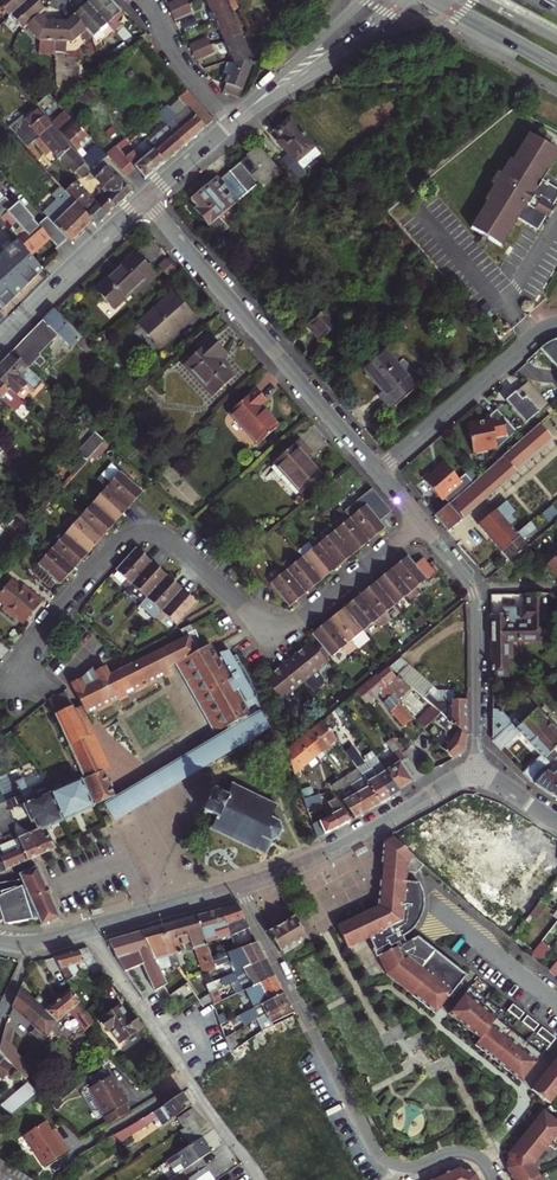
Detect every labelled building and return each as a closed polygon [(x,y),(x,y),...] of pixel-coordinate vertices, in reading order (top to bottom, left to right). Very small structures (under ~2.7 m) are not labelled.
[(9,16),(27,0),(0,0),(0,3),(5,9),(3,10),(9,16)] [(40,13),(44,9),(41,5),(37,5),(36,6),(35,4),(39,0),(27,0),(9,16),(14,22),(15,21),(23,29),(25,26),(40,13)] [(85,0),(83,0),(78,5),(81,8),(73,15),(92,36),(93,37),(101,29),(106,24),(85,0)] [(123,14),(111,0),(85,0),(106,24),(108,26),(114,32),(121,26),(116,20),(123,14)] [(167,5),(170,12),(188,4),(186,0),(177,0),(167,5)] [(211,13),(214,19),(232,11),(227,0),(205,0),(211,13)] [(188,4),(170,12),(173,20),(191,12),(188,4)] [(224,42),(240,35),(242,34),(232,11),(214,19),(217,26),(224,42)] [(54,54),(54,52),(56,21),(46,20),(40,13),(25,26),(37,39),(39,40),(38,53),(54,54)] [(56,21),(54,52),(66,52),(66,41),(73,41),(80,35),(86,41),(92,36),(73,15),(66,21),(56,21)] [(140,37),(147,45),(152,41),(145,33),(140,37)] [(250,62),(250,56),(240,35),(224,42),(227,49),(233,62),(250,62)] [(192,53),(210,45),(206,38),(189,46),(192,53)] [(210,45),(192,53),(196,61),(213,53),(210,45)] [(101,57),(106,62),(113,56),(109,51),(101,57)] [(226,63),(219,80),(226,82),(233,62),(226,63)] [(222,92),(238,98),(250,67),(250,62),(233,62),(226,82),(222,92)] [(80,75),(85,80),(91,75),(86,70),(80,75)] [(167,125),(184,145),(212,121),(186,91),(177,98),(178,99),(186,109),(172,121),(167,125)] [(91,92),(82,100),(87,106),(97,99),(91,92)] [(165,107),(163,109),(172,121),(186,109),(178,99),(167,109),(165,107)] [(163,109),(156,115),(163,123),(166,127),(149,141),(146,138),(144,140),(145,141),(163,163),(184,145),(167,125),(172,121),(163,109)] [(39,137),(51,127),(36,110),(25,119),(30,126),(39,137)] [(77,152),(81,149),(91,140),(65,111),(52,123),(77,152)] [(25,148),(30,144),(31,143),(33,142),(39,137),(30,126),(25,119),(22,116),(7,127),(10,131),(25,148)] [(314,147),(289,118),(275,130),(281,137),(277,140),(288,154),(282,160),(298,179),(306,172),(303,169),(297,162),(314,147)] [(149,141),(166,127),(163,123),(146,138),(149,141)] [(109,138),(116,132),(112,126),(105,132),(109,138)] [(39,137),(33,142),(45,156),(51,152),(57,159),(69,149),(61,140),(51,127),(39,137)] [(470,229),(500,247),(517,219),(534,230),(539,229),(546,216),(542,213),(547,205),(552,208),(556,199),(556,190),(541,180),(556,154),(556,152),(528,134),(512,161),(510,160),(500,175),(497,173),(491,183),(494,185),(485,199),(487,201),(470,229)] [(145,141),(134,151),(125,140),(107,155),(125,176),(134,168),(144,179),(163,163),(145,141)] [(26,148),(37,161),(41,157),(30,145),(26,148)] [(82,157),(93,169),(107,157),(96,145),(86,154),(82,157)] [(283,174),(258,145),(249,152),(250,154),(240,162),(258,184),(263,190),(283,174)] [(320,154),(314,147),(297,162),(303,169),(320,154)] [(80,178),(89,170),(69,149),(57,159),(57,160),(59,158),(74,173),(75,173),(80,178)] [(82,157),(86,154),(81,149),(77,152),(82,157)] [(258,184),(240,162),(229,172),(247,193),(258,184)] [(103,186),(116,174),(106,165),(94,178),(103,186)] [(330,174),(326,171),(304,191),(308,194),(330,174)] [(247,193),(229,172),(219,181),(217,178),(192,199),(197,206),(195,209),(218,236),(227,228),(218,218),(247,193)] [(58,183),(63,178),(58,173),(53,177),(58,183)] [(105,198),(114,207),(131,191),(116,174),(103,186),(108,191),(105,193),(108,195),(105,198)] [(86,192),(77,182),(76,181),(64,191),(74,202),(86,192)] [(51,195),(56,200),(43,212),(47,217),(67,238),(71,243),(92,222),(84,214),(74,202),(64,191),(60,187),(51,195)] [(91,202),(93,201),(86,192),(74,202),(84,214),(91,207),(89,205),(91,202)] [(105,216),(114,207),(105,198),(103,195),(95,203),(93,205),(105,216)] [(47,237),(49,239),(56,247),(60,244),(67,238),(47,217),(42,222),(39,224),(35,221),(37,219),(18,199),(12,204),(6,198),(0,203),(0,218),(18,240),(31,254),(38,248),(36,246),(47,237)] [(93,205),(95,203),(93,201),(91,202),(89,205),(91,207),(84,214),(92,222),(95,226),(105,216),(93,205)] [(552,208),(547,205),(542,213),(546,216),(549,217),(554,209),(552,208)] [(36,246),(38,248),(49,239),(47,237),(36,246)] [(18,240),(0,255),(0,307),(3,311),(42,270),(29,255),(31,254),(18,240)] [(130,291),(133,295),(155,274),(134,252),(94,289),(112,308),(130,291)] [(176,271),(165,259),(157,266),(169,278),(176,271)] [(193,317),(172,293),(138,324),(159,347),(193,317)] [(36,353),(56,334),(70,348),(75,344),(82,337),(53,309),(12,353),(26,367),(32,361),(38,355),(36,353)] [(338,325),(325,310),(307,325),(319,340),(338,325)] [(221,359),(226,354),(204,330),(190,343),(198,351),(183,365),(212,397),(233,377),(226,369),(228,367),(221,359)] [(92,347),(82,337),(75,344),(86,354),(92,347)] [(539,349),(556,369),(556,339),(539,349)] [(417,388),(385,351),(364,369),(385,394),(381,398),(391,409),(417,388)] [(42,382),(26,367),(12,353),(0,366),(0,382),(15,395),(25,384),(33,392),(42,382)] [(45,362),(38,355),(32,361),(40,367),(45,362)] [(23,402),(15,395),(0,382),(0,399),(14,412),(23,402)] [(509,406),(525,424),(547,404),(527,382),(510,398),(509,406)] [(266,401),(255,389),(228,413),(257,445),(278,426),(264,411),(261,405),(266,401)] [(475,421),(466,423),(473,453),(496,449),(516,431),(496,409),(489,416),(490,421),(477,423),(475,421)] [(472,482),(448,504),(434,515),(448,531),(553,439),(539,423),(479,476),(472,482)] [(115,437),(109,431),(101,439),(105,442),(107,444),(115,437)] [(101,439),(96,433),(77,453),(87,461),(91,457),(105,442),(101,439)] [(312,453),(300,439),(273,463),(301,494),(322,475),(307,458),(312,453)] [(107,444),(105,442),(91,457),(95,461),(109,446),(107,444)] [(465,474),(458,480),(444,463),(430,475),(424,481),(438,498),(441,496),(444,500),(448,504),(472,482),(465,474)] [(120,472),(110,464),(100,475),(105,480),(110,484),(120,472)] [(465,474),(472,482),(479,476),(472,468),(465,474)] [(424,481),(430,475),(427,471),(420,477),(424,481)] [(101,484),(128,508),(143,492),(120,472),(110,484),(105,480),(101,484)] [(61,490),(53,483),(48,488),(57,495),(61,490)] [(92,503),(115,524),(128,508),(101,484),(97,488),(102,492),(92,503)] [(391,512),(372,490),(344,512),(346,514),(368,542),(385,528),(379,521),(391,512)] [(515,512),(505,501),(478,525),(501,552),(519,537),(516,533),(509,525),(514,521),(510,516),(515,512)] [(23,506),(19,503),(12,510),(16,513),(23,506)] [(74,514),(101,539),(115,524),(92,503),(82,514),(78,510),(74,514)] [(541,514),(548,522),(556,514),(556,512),(551,505),(541,514)] [(14,513),(0,529),(0,539),(10,548),(29,526),(14,513)] [(65,534),(87,554),(101,539),(74,514),(70,519),(74,523),(65,534)] [(368,542),(346,514),(341,517),(345,522),(333,531),(353,555),(368,542)] [(535,529),(530,522),(516,533),(519,537),(501,552),(509,561),(527,547),(522,540),(535,529)] [(353,555),(333,531),(322,541),(318,536),(314,540),(337,568),(353,555)] [(47,545),(74,569),(87,554),(65,534),(55,544),(51,540),(47,545)] [(337,568),(314,540),(309,543),(313,548),(302,557),(321,581),(337,568)] [(1,542),(0,543),(0,560),(9,549),(1,542)] [(308,542),(297,551),(302,557),(313,548),(309,543),(308,542)] [(37,565),(60,585),(74,569),(47,545),(43,549),(47,553),(37,565)] [(151,562),(135,548),(115,570),(126,580),(122,584),(127,588),(151,562)] [(422,558),(415,565),(408,556),(391,569),(414,597),(418,593),(415,588),(434,573),(422,558)] [(547,565),(556,577),(556,556),(547,565)] [(321,581),(302,557),(290,566),(287,562),(282,566),(305,594),(321,581)] [(142,602),(166,576),(151,562),(127,588),(124,591),(129,596),(131,593),(142,602)] [(305,594),(282,566),(277,569),(281,574),(269,583),(289,607),(305,594)] [(414,597),(391,569),(375,582),(394,605),(405,596),(409,600),(414,597)] [(157,616),(181,589),(166,576),(142,602),(140,604),(155,618),(157,616)] [(4,607),(1,610),(15,621),(16,619),(23,625),(42,601),(29,590),(27,593),(20,588),(11,580),(9,583),(5,587),(3,585),(0,589),(0,604),(4,607)] [(394,605),(375,582),(359,595),(382,622),(386,619),(383,614),(394,605)] [(29,590),(23,585),(20,588),(27,593),(29,590)] [(177,626),(197,603),(181,589),(157,616),(162,620),(166,615),(177,626)] [(544,627),(543,594),(523,594),(523,608),(502,608),(502,614),(490,614),(491,677),(504,676),(504,675),(506,675),(506,657),(509,657),(509,640),(544,640),(544,638),(545,638),(545,627),(544,627)] [(382,622),(359,595),(344,608),(362,631),(373,621),(377,626),(382,622)] [(362,631),(344,608),(328,621),(353,652),(369,639),(362,631)] [(427,622),(422,617),(417,621),(422,627),(427,622)] [(353,652),(328,621),(311,634),(319,643),(328,655),(330,658),(342,648),(349,656),(353,652)] [(193,631),(190,625),(179,630),(183,636),(187,634),(188,634),(194,631),(193,631)] [(181,660),(197,651),(194,646),(189,635),(174,643),(110,675),(106,666),(96,671),(100,679),(86,687),(82,678),(71,683),(86,715),(96,710),(111,702),(118,699),(127,694),(134,691),(157,679),(163,676),(171,673),(168,667),(175,663),(181,660)] [(328,655),(319,643),(314,647),(310,642),(287,661),(304,682),(313,692),(323,684),(323,680),(317,671),(327,663),(323,659),(328,655)] [(214,652),(210,644),(197,651),(181,660),(186,668),(200,694),(194,697),(214,732),(224,727),(225,730),(190,751),(193,756),(181,764),(187,774),(190,774),(195,773),(203,769),(215,763),(228,756),(240,749),(251,742),(259,735),(268,730),(257,712),(254,713),(250,706),(261,699),(234,651),(217,656),(214,652)] [(387,667),(396,675),(408,665),(399,657),(387,667)] [(194,697),(200,694),(186,668),(181,660),(175,663),(180,672),(194,697)] [(304,682),(287,661),(264,680),(281,701),(304,682)] [(433,687),(408,665),(396,675),(410,688),(422,698),(427,693),(437,701),(448,701),(448,700),(453,700),(453,690),(437,690),(433,687)] [(96,671),(94,666),(88,671),(84,675),(82,678),(86,687),(100,679),(96,671)] [(395,677),(387,667),(376,675),(398,701),(410,688),(396,675),(395,677)] [(173,677),(171,673),(163,676),(166,681),(173,677)] [(398,701),(376,675),(356,692),(365,704),(378,692),(392,709),(390,711),(403,727),(413,719),(398,701)] [(159,684),(157,679),(134,691),(136,696),(159,684)] [(55,715),(72,707),(65,692),(48,700),(55,715)] [(439,713),(466,736),(466,700),(453,700),(448,700),(448,701),(437,701),(427,693),(422,698),(431,705),(439,713)] [(127,694),(118,699),(120,704),(129,699),(127,694)] [(500,695),(491,695),(491,704),(500,704),(500,695)] [(530,781),(543,770),(546,767),(556,756),(556,731),(527,699),(507,718),(500,710),(491,709),(492,741),(500,750),(518,733),(540,756),(522,773),(530,781)] [(113,707),(111,702),(96,710),(98,714),(113,707)] [(432,720),(439,713),(431,705),(416,722),(418,724),(425,727),(432,720)] [(86,738),(73,709),(72,707),(55,715),(84,779),(80,780),(92,806),(114,796),(102,770),(88,737),(86,738)] [(109,767),(81,707),(73,709),(86,738),(88,737),(102,770),(109,767)] [(466,736),(439,713),(432,720),(444,731),(445,736),(449,739),(442,750),(452,760),(464,751),(466,736)] [(321,751),(336,739),(323,721),(304,735),(321,757),(324,755),(321,751)] [(321,757),(304,735),(286,750),(294,773),(316,755),(319,759),(321,757)] [(405,750),(393,738),(391,740),(402,753),(405,750)] [(402,753),(391,740),(390,739),(386,742),(394,754),(393,754),(394,755),(380,764),(398,791),(424,774),(419,766),(418,765),(414,767),(402,753)] [(424,762),(411,745),(405,750),(402,753),(414,767),(418,765),(419,766),(424,762)] [(390,799),(366,760),(364,761),(355,747),(345,753),(356,769),(361,777),(379,805),(390,799)] [(124,791),(104,803),(115,821),(133,810),(177,784),(195,773),(190,774),(187,774),(181,764),(193,756),(190,751),(165,767),(124,791)] [(398,791),(380,764),(373,753),(365,758),(366,760),(390,799),(400,793),(398,791)] [(546,767),(553,773),(556,770),(556,756),(546,767)] [(337,781),(343,790),(350,785),(361,777),(356,769),(337,781)] [(545,771),(543,770),(530,781),(533,784),(545,771)] [(533,784),(547,793),(556,784),(556,770),(553,773),(551,775),(545,771),(533,784)] [(61,821),(49,794),(41,775),(23,782),(22,779),(13,783),(19,795),(21,800),(31,822),(34,820),(37,827),(39,829),(39,830),(42,829),(61,821)] [(379,805),(361,777),(350,785),(366,812),(379,805)] [(92,806),(80,780),(49,794),(61,821),(92,806)] [(337,781),(331,785),(337,794),(343,790),(337,781)] [(556,799),(556,784),(547,793),(556,799)] [(211,831),(212,831),(253,850),(253,851),(255,852),(255,851),(265,855),(271,841),(276,839),(277,842),(279,841),(278,838),(279,831),(282,832),(283,830),(280,829),(278,824),(281,824),(281,822),(278,823),(273,821),(274,818),(273,817),(272,820),(270,819),(275,808),(276,808),(276,806),(275,806),(233,786),(233,785),(232,785),(231,786),(226,797),(216,792),(218,790),(215,788),(213,791),(210,790),(209,793),(212,794),(205,809),(202,807),(200,811),(203,812),(202,815),(205,816),(206,813),(216,818),(211,829),(210,830),(211,831)] [(350,785),(343,790),(337,794),(337,795),(354,819),(366,812),(350,785)] [(349,821),(331,794),(325,798),(336,813),(312,824),(317,837),(338,828),(349,821)] [(319,804),(316,796),(303,799),(306,808),(319,804)] [(13,798),(5,801),(8,809),(16,805),(13,798)] [(529,826),(522,843),(529,846),(527,849),(548,858),(556,839),(529,826)] [(40,855),(55,849),(42,829),(39,830),(39,829),(28,834),(40,855)] [(40,855),(28,834),(17,839),(26,860),(40,855)] [(421,889),(419,883),(404,882),(404,877),(404,873),(416,874),(424,865),(391,835),(383,840),(380,871),(393,872),(393,876),(392,881),(379,879),(377,906),(336,925),(340,932),(347,948),(368,938),(371,944),(373,949),(372,949),(375,957),(377,957),(385,975),(435,1014),(449,997),(452,993),(466,976),(417,937),(405,943),(402,937),(409,933),(415,927),(419,921),(422,913),(424,905),(423,897),(421,889)] [(17,839),(0,845),(0,856),(0,855),(4,870),(26,860),(17,839)] [(36,867),(19,874),(21,879),(0,883),(0,920),(3,919),(4,923),(38,919),(40,925),(58,918),(36,867)] [(519,939),(547,905),(540,900),(510,938),(531,955),(535,951),(519,939)] [(236,904),(220,909),(227,927),(235,924),(238,931),(230,934),(231,937),(234,946),(253,938),(236,904)] [(231,937),(230,934),(227,927),(220,909),(196,916),(204,938),(212,936),(214,941),(226,938),(231,937)] [(212,962),(205,943),(204,938),(196,916),(175,922),(180,939),(187,937),(189,942),(192,950),(195,949),(204,974),(208,972),(215,969),(212,962)] [(306,937),(294,917),(268,932),(279,952),(306,937)] [(178,945),(181,944),(180,939),(175,922),(161,926),(165,942),(163,942),(167,957),(168,957),(171,966),(173,971),(177,967),(184,963),(178,945)] [(235,924),(227,927),(230,934),(238,931),(235,924)] [(140,932),(160,970),(171,966),(168,957),(167,957),(163,942),(165,942),(161,926),(140,932)] [(140,932),(108,941),(124,971),(141,963),(155,989),(167,984),(160,970),(140,932)] [(231,937),(226,938),(231,951),(236,950),(234,946),(231,937)] [(238,970),(265,958),(256,941),(236,950),(231,951),(230,951),(238,970)] [(551,949),(541,942),(535,951),(531,955),(541,962),(545,956),(551,949)] [(85,962),(89,971),(92,976),(103,969),(87,947),(78,949),(85,962)] [(79,974),(74,966),(85,962),(78,949),(53,956),(56,961),(63,974),(67,981),(79,974)] [(238,970),(230,951),(218,955),(219,959),(212,962),(215,969),(222,967),(221,962),(227,961),(233,973),(237,971),(238,970)] [(549,969),(553,963),(545,956),(541,962),(549,969)] [(245,989),(274,976),(265,958),(238,970),(237,971),(243,985),(236,988),(236,989),(238,993),(245,989)] [(63,974),(56,961),(48,965),(54,978),(63,974)] [(85,962),(74,966),(79,974),(81,977),(89,971),(85,962)] [(212,982),(208,972),(204,974),(202,975),(206,985),(212,982)] [(254,1007),(283,993),(274,976),(245,989),(254,1007)] [(219,979),(212,982),(216,989),(222,986),(219,979)] [(216,989),(212,982),(206,985),(209,994),(212,1001),(213,1004),(221,1001),(220,997),(216,989)] [(192,1024),(207,1015),(186,983),(172,993),(192,1024)] [(469,986),(448,1013),(459,1022),(463,1025),(465,1027),(467,1029),(474,1034),(476,1036),(480,1039),(475,1045),(500,1064),(503,1067),(513,1075),(515,1077),(522,1082),(531,1070),(543,1055),(534,1048),(513,1031),(497,1018),(502,1012),(494,1006),(487,1000),(485,1003),(482,1001),(484,998),(477,992),(469,986)] [(34,1000),(19,988),(11,1006),(21,1016),(34,1000)] [(238,993),(236,989),(220,997),(221,1001),(237,993),(238,993)] [(70,990),(50,1007),(46,1011),(58,1021),(65,1015),(70,1011),(79,1023),(85,1031),(89,1028),(87,1026),(91,1022),(78,1004),(79,1003),(70,990)] [(257,1018),(288,1003),(283,993),(254,1007),(248,1011),(220,1025),(222,1031),(255,1014),(257,1018)] [(212,1001),(209,994),(199,1000),(203,1007),(212,1001)] [(50,1007),(38,996),(34,1000),(21,1016),(27,1022),(34,1029),(46,1011),(50,1007)] [(270,1023),(293,1013),(288,1003),(257,1018),(255,1019),(261,1030),(271,1026),(270,1023)] [(513,1004),(508,1011),(519,1020),(524,1014),(513,1004)] [(120,1005),(98,1020),(106,1031),(109,1029),(119,1044),(142,1028),(131,1013),(127,1015),(120,1005)] [(67,1031),(58,1021),(46,1011),(34,1029),(40,1035),(44,1039),(51,1030),(58,1039),(62,1035),(67,1031)] [(79,1023),(70,1011),(65,1015),(75,1027),(79,1023)] [(8,1015),(6,1021),(0,1045),(0,1049),(9,1059),(13,1051),(6,1043),(16,1021),(8,1015)] [(527,1016),(522,1022),(534,1032),(539,1025),(527,1016)] [(542,1027),(537,1034),(551,1045),(556,1039),(542,1027)] [(30,1032),(37,1039),(40,1035),(34,1029),(30,1032)] [(67,1030),(67,1031),(62,1035),(67,1040),(72,1034),(67,1030)] [(143,1037),(149,1047),(155,1043),(149,1034),(143,1037)] [(230,1053),(238,1047),(230,1035),(224,1038),(228,1052),(230,1053)] [(47,1041),(45,1040),(41,1045),(49,1051),(54,1045),(49,1040),(47,1041)] [(16,1068),(21,1061),(13,1051),(9,1059),(16,1068)] [(3,1078),(12,1064),(0,1057),(0,1076),(3,1078)] [(531,1089),(550,1104),(556,1095),(556,1057),(539,1080),(531,1089)] [(26,1079),(31,1072),(21,1061),(16,1068),(26,1079)] [(126,1104),(110,1076),(90,1088),(106,1116),(104,1117),(108,1125),(129,1113),(124,1105),(126,1104)] [(28,1082),(27,1082),(0,1105),(10,1116),(37,1094),(28,1082)] [(156,1117),(161,1125),(191,1106),(182,1093),(153,1112),(131,1126),(113,1135),(117,1141),(118,1142),(153,1119),(156,1117)] [(192,1109),(177,1118),(182,1126),(193,1119),(197,1116),(192,1109)] [(512,1179),(530,1179),(540,1175),(537,1169),(534,1164),(550,1145),(556,1150),(556,1148),(556,1121),(551,1116),(543,1110),(515,1146),(509,1153),(507,1169),(512,1179)] [(161,1125),(156,1117),(153,1119),(158,1128),(161,1125)] [(193,1119),(182,1126),(184,1128),(194,1122),(193,1119)] [(45,1122),(24,1136),(44,1167),(68,1151),(59,1137),(56,1139),(51,1131),(45,1122)] [(184,1128),(179,1131),(189,1145),(201,1137),(204,1136),(194,1122),(184,1128)] [(117,1141),(113,1135),(108,1138),(112,1144),(117,1141)] [(201,1137),(189,1145),(166,1161),(171,1168),(180,1163),(184,1170),(210,1152),(206,1147),(207,1145),(201,1137)] [(269,1148),(258,1156),(266,1167),(277,1159),(269,1148)] [(0,1160),(0,1177),(5,1179),(31,1179),(0,1160)] [(446,1179),(478,1179),(474,1172),(457,1166),(443,1173),(446,1179)] [(271,1179),(272,1179),(290,1179),(284,1170),(271,1179)]
